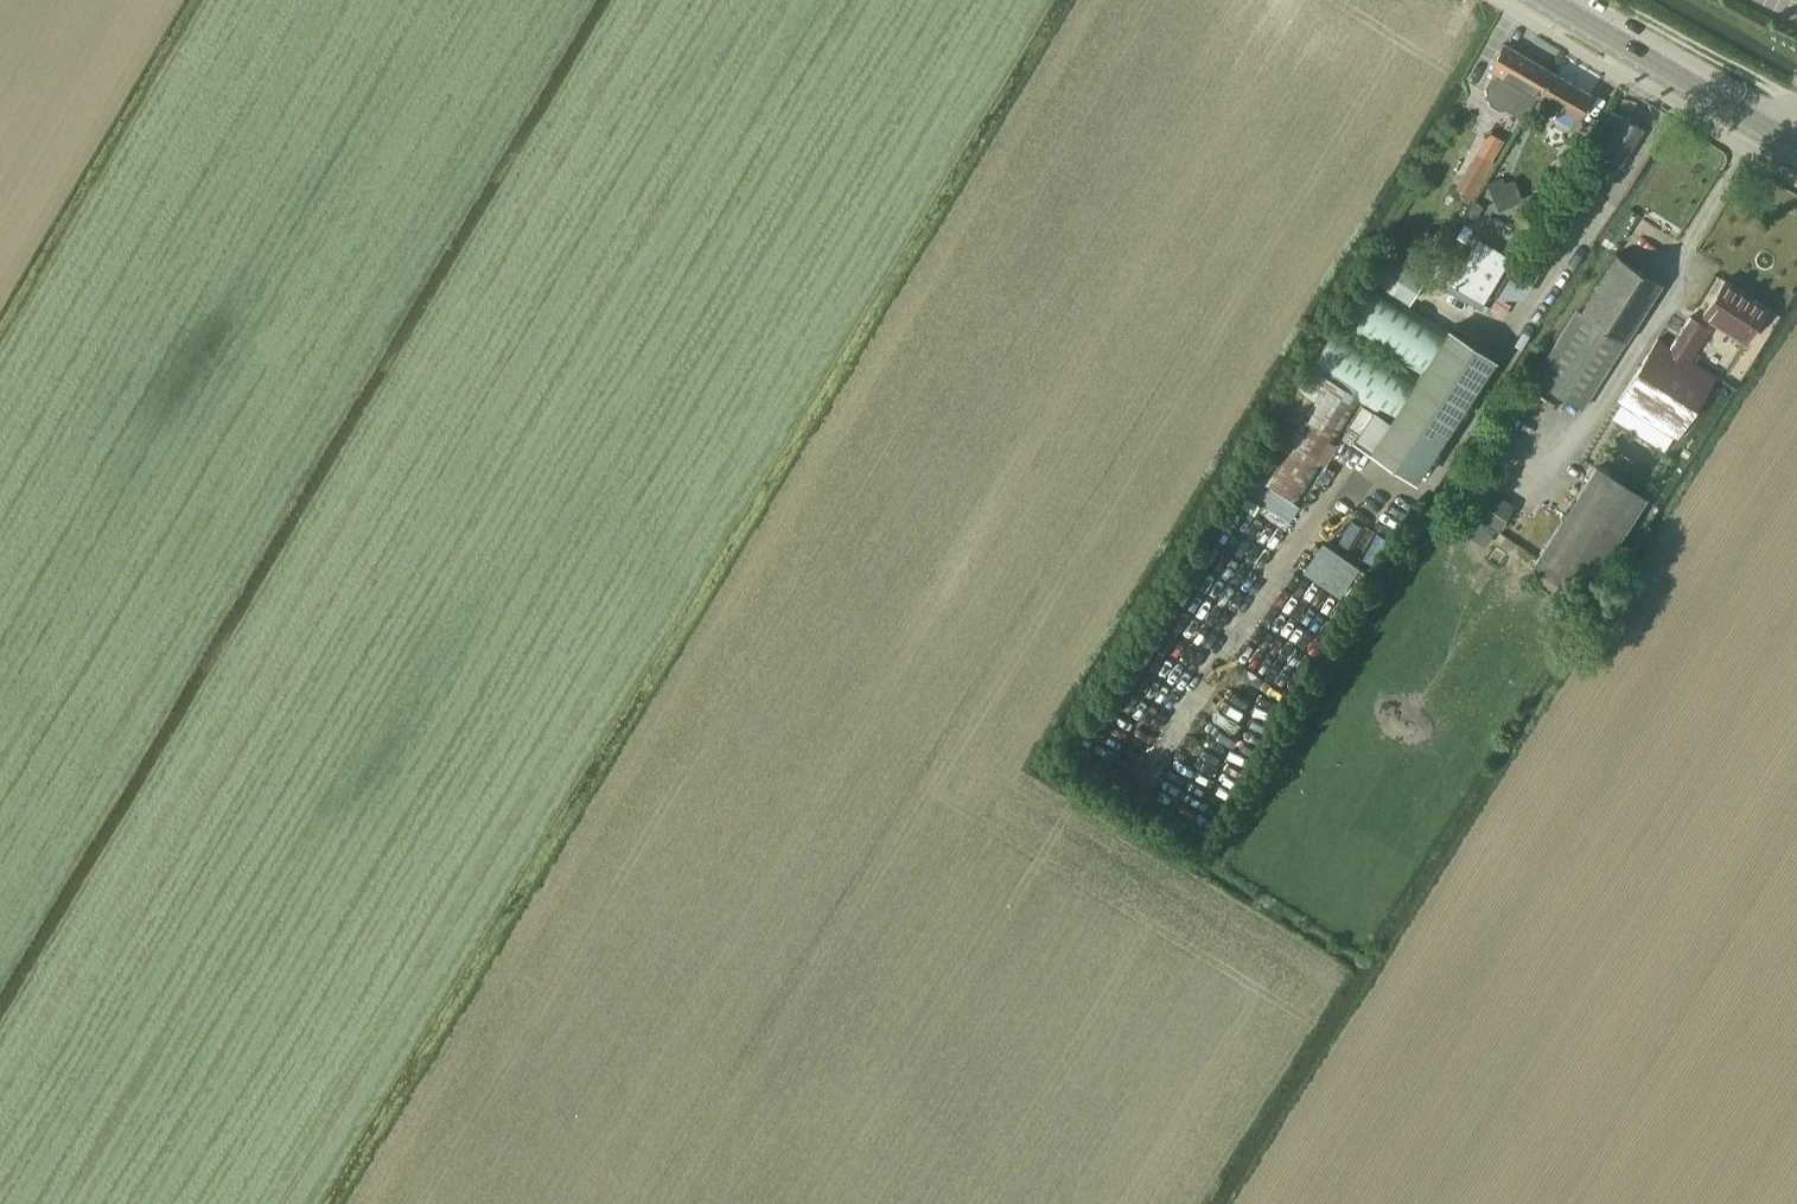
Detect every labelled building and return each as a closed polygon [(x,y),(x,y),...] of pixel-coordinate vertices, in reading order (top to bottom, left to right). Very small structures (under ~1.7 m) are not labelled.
[(1504,44),(1490,69),(1498,73),(1497,75),(1490,77),(1485,87),(1485,101),(1499,108),(1506,107),(1506,109),(1523,118),(1531,104),(1533,105),(1534,103),(1536,111),(1547,117),(1553,115),(1558,107),(1577,118),(1591,94),(1504,44)] [(1592,144),(1580,165),(1564,191),(1582,202),(1588,205),(1604,179),(1609,183),(1642,128),(1619,114),(1619,115),(1610,109),(1590,143),(1592,144)] [(1476,151),(1455,188),(1473,198),(1493,161),(1492,161),(1476,151)] [(1502,176),(1486,183),(1499,210),(1523,199),(1514,179),(1505,184),(1502,176)] [(1484,207),(1474,201),(1466,214),(1476,220),(1484,207)] [(1477,238),(1450,284),(1465,292),(1483,303),(1484,303),(1511,257),(1477,238)] [(1386,252),(1369,278),(1408,303),(1425,277),(1386,252)] [(1577,310),(1533,378),(1582,408),(1624,341),(1625,341),(1662,284),(1617,255),(1581,312),(1577,310)] [(1350,443),(1352,440),(1415,482),(1496,358),(1448,327),(1447,330),(1368,278),(1309,368),(1372,409),(1371,410),(1362,404),(1349,424),(1358,430),(1356,432),(1348,427),(1342,437),(1350,443)] [(1725,280),(1703,314),(1745,341),(1767,306),(1725,280)] [(1676,438),(1715,376),(1690,360),(1709,329),(1689,316),(1669,347),(1657,339),(1618,401),(1676,438)] [(1311,371),(1249,472),(1298,502),(1359,403),(1311,371)] [(1596,467),(1534,564),(1583,595),(1644,498),(1596,467)] [(1515,505),(1469,474),(1452,501),(1498,531),(1515,505)] [(1359,567),(1322,541),(1303,569),(1340,595),(1359,567)]
